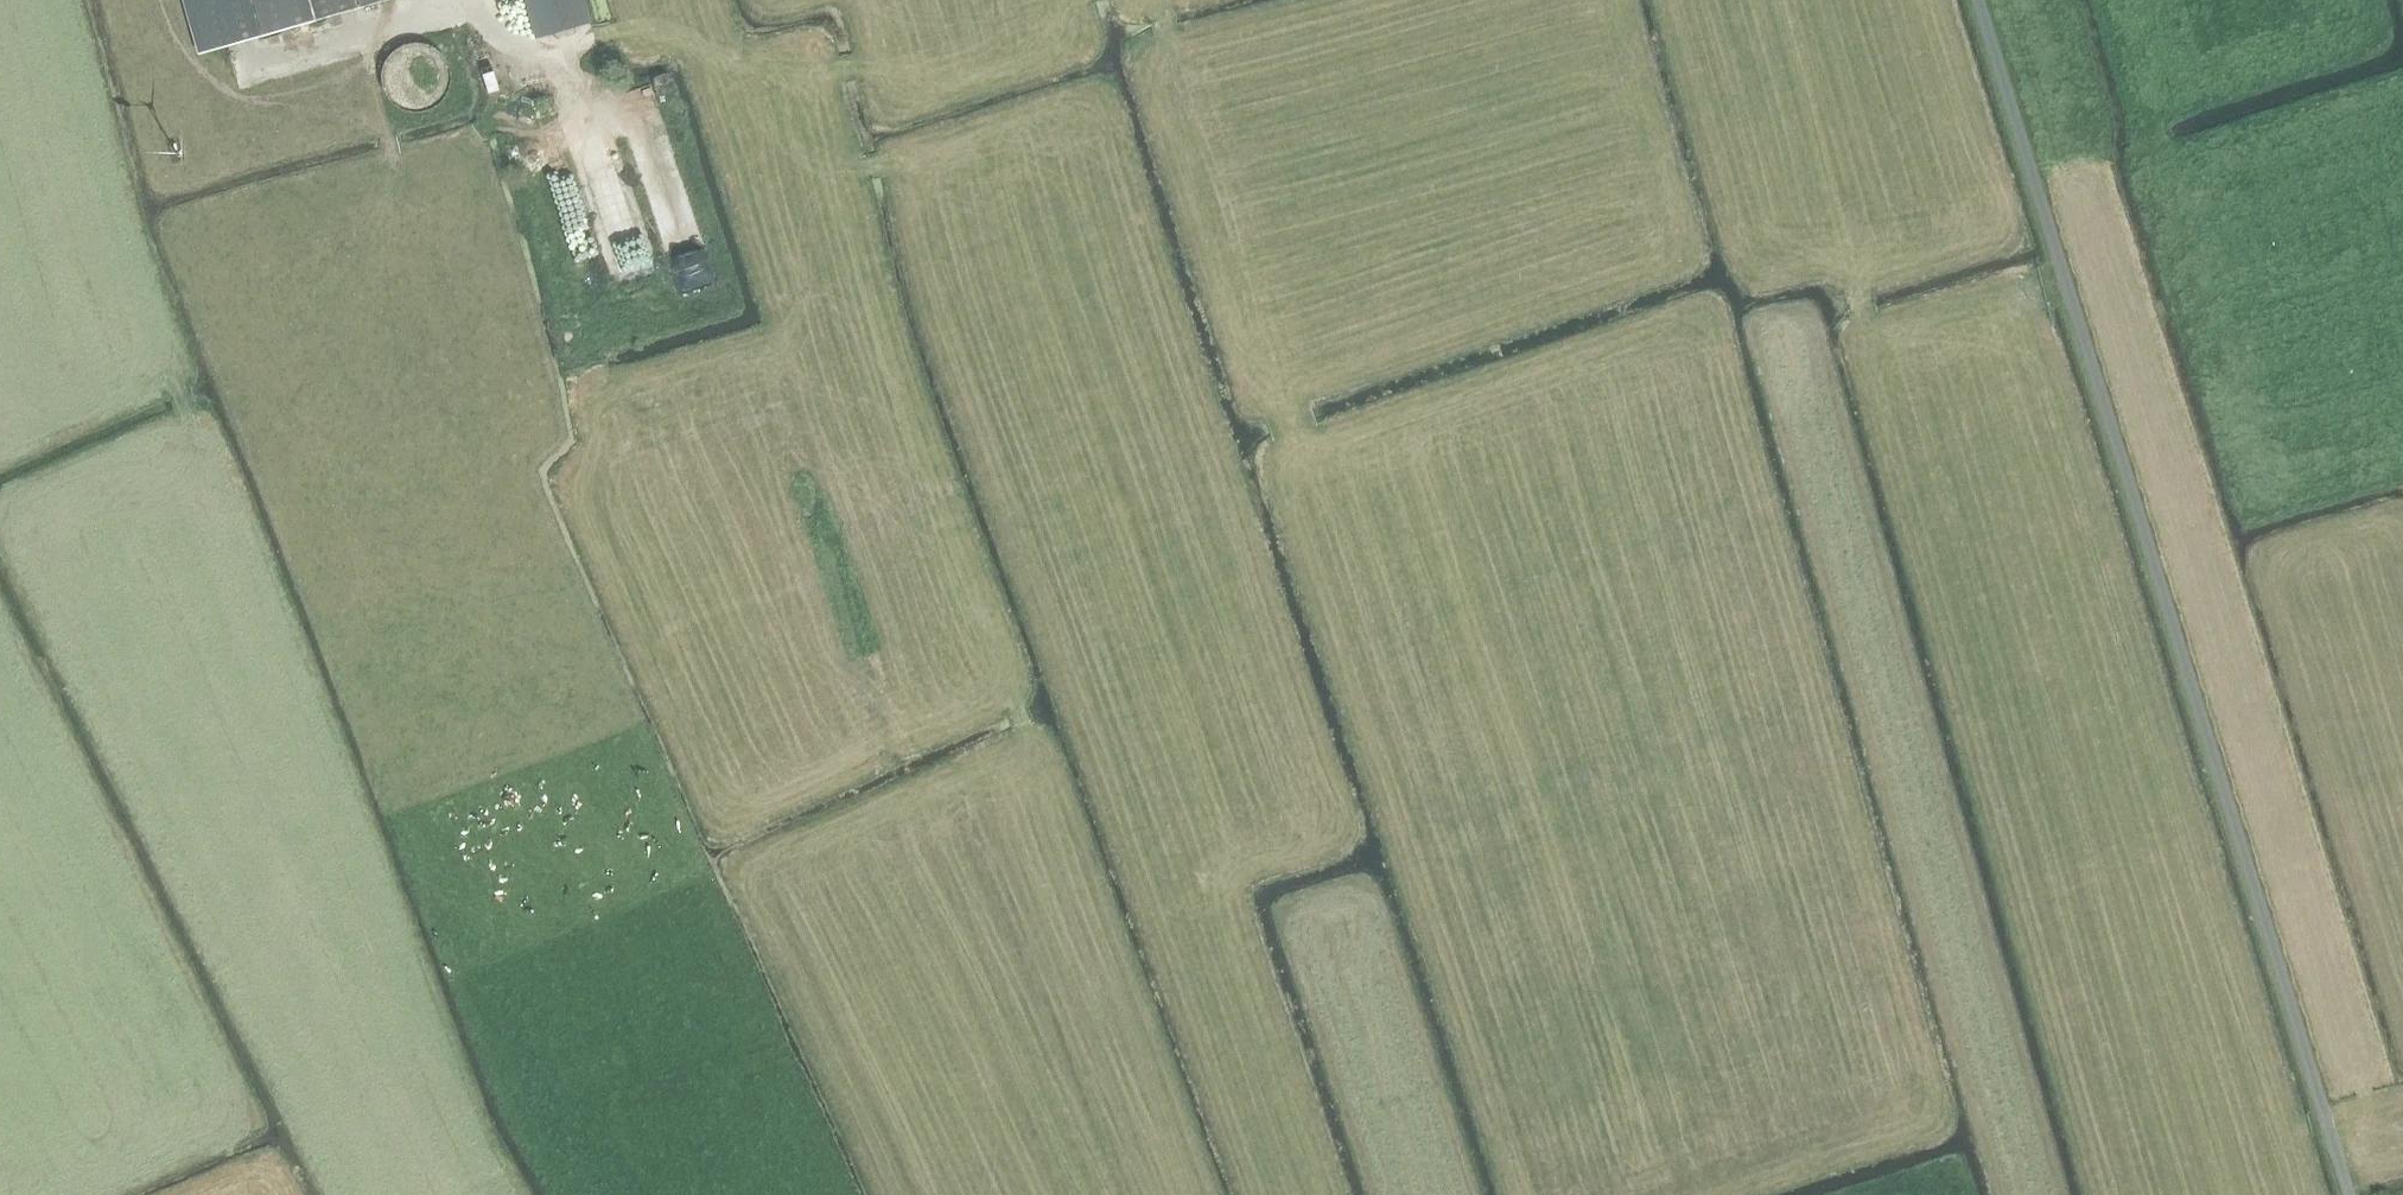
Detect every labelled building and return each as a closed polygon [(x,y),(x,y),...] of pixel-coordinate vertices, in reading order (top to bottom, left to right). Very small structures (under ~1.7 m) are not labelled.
[(197,54),(387,0),(182,0),(197,54)] [(585,0),(523,0),(534,39),(591,22),(585,0)] [(411,114),(423,113),(435,109),(444,100),(450,89),(451,76),(448,64),(441,55),(432,48),(422,45),(411,45),(400,48),(391,54),(384,65),(381,77),(383,90),(389,101),(399,110),(411,114)] [(670,70),(652,75),(658,98),(676,94),(670,70)] [(670,260),(682,296),(719,283),(707,248),(670,260)]
